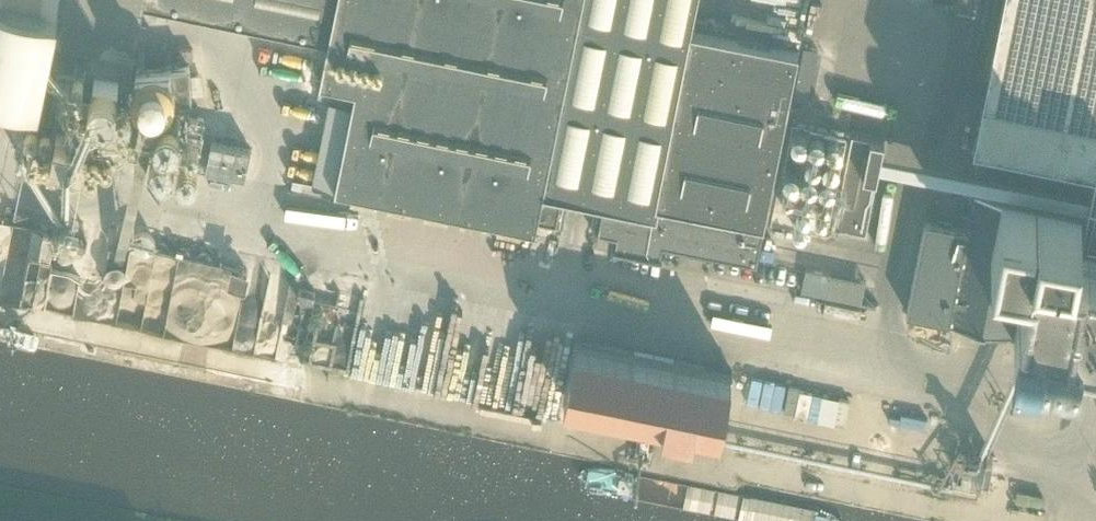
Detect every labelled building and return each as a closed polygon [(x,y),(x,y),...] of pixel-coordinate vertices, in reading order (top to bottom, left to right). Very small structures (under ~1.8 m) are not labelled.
[(27,47),(44,51),(41,68),(37,86),(32,114),(57,119),(53,139),(88,146),(92,124),(91,124),(96,101),(97,101),(104,103),(111,104),(108,122),(124,125),(147,4),(252,26),(257,0),(0,0),(0,42),(27,47)] [(252,26),(328,43),(319,82),(355,89),(334,188),(535,229),(538,216),(556,220),(555,224),(560,225),(566,195),(566,193),(562,192),(562,193),(543,189),(582,0),(257,0),(252,26)] [(598,202),(598,199),(603,200),(602,201),(656,212),(658,203),(654,202),(689,28),(695,0),(582,0),(543,189),(562,193),(562,192),(566,193),(566,195),(598,202)] [(973,151),(1095,176),(1095,0),(1003,0),(973,151)] [(598,199),(598,202),(592,231),(596,232),(597,228),(616,232),(614,244),(612,243),(612,245),(661,255),(662,253),(660,253),(662,241),(756,260),(798,50),(689,28),(654,202),(658,203),(656,212),(602,201),(603,200),(598,199)] [(41,68),(44,51),(27,47),(24,64),(41,68)] [(138,102),(158,100),(172,100),(172,104),(191,102),(189,64),(136,67),(138,102)] [(23,66),(16,104),(31,107),(39,69),(23,66)] [(163,113),(155,153),(206,163),(205,167),(245,175),(250,149),(211,140),(208,153),(197,150),(203,121),(163,113)] [(852,135),(834,226),(865,232),(884,141),(852,135)] [(1017,335),(1040,340),(1045,316),(1017,310),(1033,237),(1040,205),(975,192),(967,229),(948,321),(948,322),(951,323),(951,322),(1012,334),(1011,336),(1017,337),(1017,335)] [(1017,310),(1045,316),(1040,340),(1040,341),(1076,349),(1076,348),(1095,352),(1095,249),(1082,247),(1088,215),(1040,205),(1033,237),(1017,310)] [(906,313),(948,321),(967,229),(925,221),(906,313)] [(44,229),(39,258),(50,260),(53,244),(68,247),(70,234),(44,229)] [(130,249),(130,250),(131,252),(133,253),(134,255),(136,256),(138,257),(140,257),(143,257),(145,257),(147,257),(149,255),(150,254),(152,252),(153,250),(154,248),(155,246),(155,244),(154,242),(154,239),(153,238),(152,238),(151,236),(149,234),(147,233),(145,232),(144,232),(142,232),(140,232),(139,232),(138,233),(136,234),(134,235),(132,236),(131,238),(130,239),(130,240),(129,242),(129,244),(129,247),(130,249)] [(807,270),(803,291),(828,296),(832,275),(807,270)] [(298,291),(296,299),(313,303),(315,295),(298,291)] [(575,338),(571,360),(564,395),(722,427),(733,371),(575,338)]
